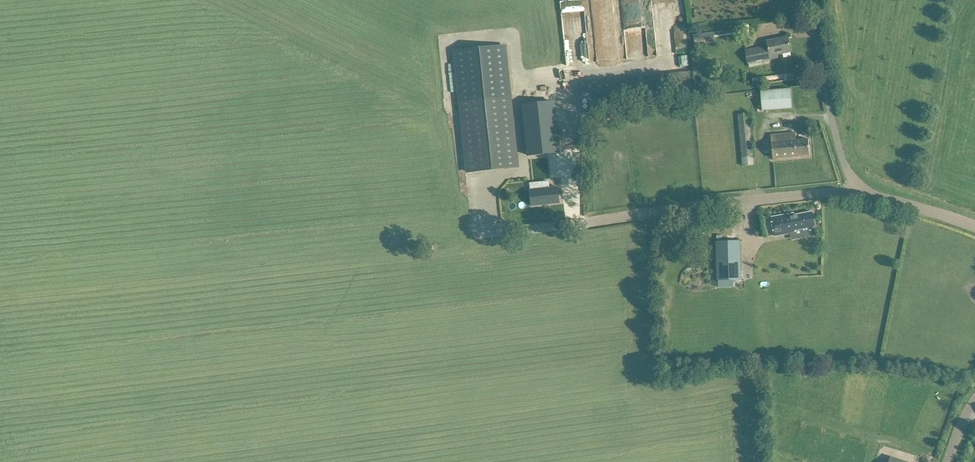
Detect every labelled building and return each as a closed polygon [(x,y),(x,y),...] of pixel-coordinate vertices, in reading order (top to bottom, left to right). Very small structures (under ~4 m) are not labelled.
[(788,37),(767,41),(768,46),(746,50),(748,63),(778,57),(777,54),(791,52),(788,37)] [(462,122),(467,172),(518,166),(514,121),(524,120),(523,110),(513,111),(506,46),(456,51),(464,122),(462,122)] [(692,89),(690,71),(678,72),(680,90),(692,89)] [(753,78),(753,85),(808,78),(808,71),(753,78)] [(679,89),(678,73),(579,83),(581,99),(679,89)] [(791,88),(761,90),(763,110),(793,107),(791,88)] [(554,102),(523,105),(529,156),(559,152),(554,102)] [(749,113),(738,114),(743,165),(754,164),(749,113)] [(810,155),(809,139),(796,140),(796,132),(771,135),(773,158),(810,155)] [(543,188),(530,190),(532,205),(545,204),(545,203),(549,202),(549,204),(560,202),(558,187),(550,188),(549,181),(542,182),(543,188)] [(795,230),(815,226),(812,212),(794,215),(794,213),(789,214),(789,213),(787,213),(788,214),(772,217),(775,236),(795,232),(795,230)] [(718,280),(741,279),(740,241),(717,241),(718,280)]
